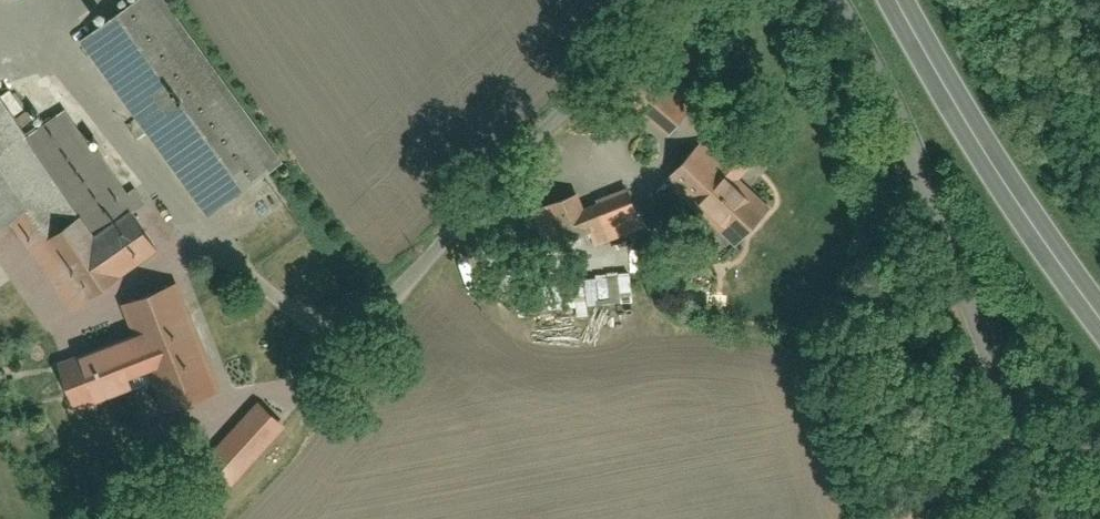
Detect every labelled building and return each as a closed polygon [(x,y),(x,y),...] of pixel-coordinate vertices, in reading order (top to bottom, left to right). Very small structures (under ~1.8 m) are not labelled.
[(153,0),(149,0),(90,41),(207,210),(268,167),(153,0)] [(635,57),(615,79),(667,125),(686,103),(635,57)] [(158,248),(69,122),(36,146),(7,104),(0,109),(0,231),(36,206),(96,292),(158,248)] [(771,208),(704,145),(668,183),(736,246),(771,208)] [(590,247),(639,227),(629,202),(590,218),(583,201),(545,217),(557,246),(585,234),(590,247)] [(581,304),(632,301),(630,273),(516,281),(518,309),(581,305),(581,304)] [(216,396),(172,292),(126,309),(136,334),(63,366),(80,407),(137,382),(131,369),(151,361),(174,414),(216,396)] [(249,475),(290,422),(268,406),(227,459),(249,475)]
